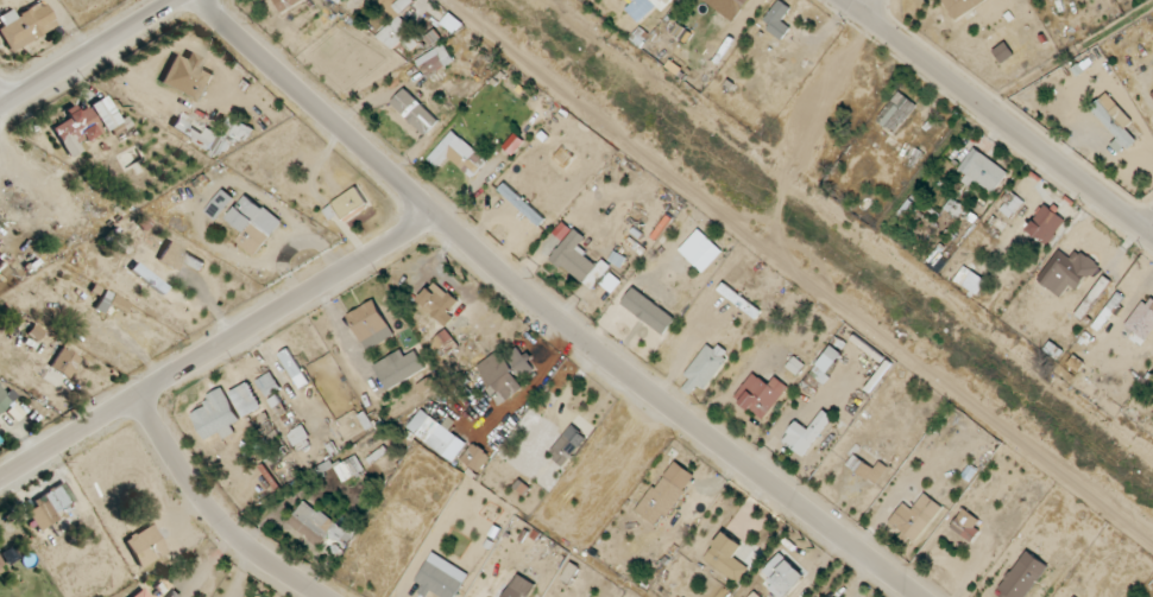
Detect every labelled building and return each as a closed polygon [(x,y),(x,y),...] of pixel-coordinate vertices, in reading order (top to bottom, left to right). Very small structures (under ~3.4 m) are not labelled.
[(281,13),(306,0),(274,0),(281,13)] [(781,0),(778,0),(762,26),(783,40),(794,23),(784,17),(790,6),(781,0)] [(988,1),(987,0),(942,0),(955,21),(988,1)] [(9,52),(57,29),(45,2),(17,16),(14,9),(0,16),(0,18),(4,26),(0,28),(0,34),(9,52)] [(411,51),(424,39),(400,15),(378,36),(393,51),(402,42),(411,51)] [(716,46),(708,41),(688,70),(697,76),(716,46)] [(1015,53),(1006,42),(993,51),(1002,63),(1015,53)] [(426,76),(455,62),(446,44),(417,59),(426,76)] [(203,71),(208,60),(189,52),(185,60),(174,55),(160,85),(202,104),(215,75),(203,71)] [(425,134),(439,120),(405,88),(392,103),(425,134)] [(894,134),(919,105),(901,90),(876,119),(894,134)] [(64,152),(121,123),(107,95),(68,115),(70,119),(52,129),(64,152)] [(1112,144),(1121,155),(1137,142),(1103,99),(1093,108),(1117,139),(1112,144)] [(209,148),(213,140),(178,119),(173,127),(209,148)] [(439,167),(448,157),(472,178),(487,160),(453,130),(429,158),(439,167)] [(960,167),(968,173),(963,181),(978,192),(984,184),(996,192),(1010,172),(974,147),(960,167)] [(323,210),(330,219),(340,213),(346,221),(369,206),(358,187),(323,210)] [(1017,217),(1022,196),(1006,193),(1001,213),(1017,217)] [(236,242),(255,256),(273,233),(255,219),(263,209),(246,195),(227,219),(244,232),(236,242)] [(944,208),(959,219),(967,207),(953,196),(944,208)] [(1067,219),(1045,204),(1027,230),(1048,245),(1067,219)] [(550,260),(592,291),(614,261),(619,265),(623,259),(616,254),(610,263),(603,257),(598,263),(579,248),(587,237),(574,228),(550,260)] [(724,251),(700,228),(679,250),(702,273),(724,251)] [(168,248),(198,271),(203,264),(172,242),(168,248)] [(1101,265),(1080,250),(1072,259),(1065,254),(1043,284),(1061,297),(1070,286),(1080,293),(1101,265)] [(977,294),(986,280),(973,271),(963,286),(977,294)] [(1076,315),(1084,320),(1112,282),(1104,276),(1076,315)] [(416,304),(445,327),(464,304),(435,281),(416,304)] [(395,335),(375,300),(347,315),(367,351),(395,335)] [(50,367),(70,379),(82,358),(62,347),(50,367)] [(278,355),(301,389),(311,382),(288,348),(278,355)] [(497,393),(502,388),(510,399),(527,386),(500,348),(477,365),(497,393)] [(801,384),(815,396),(830,378),(817,367),(801,384)] [(765,421),(790,383),(768,369),(762,378),(753,372),(734,401),(765,421)] [(281,389),(271,372),(256,380),(265,397),(281,389)] [(263,408),(249,382),(230,392),(243,418),(263,408)] [(13,400),(0,386),(0,413),(13,400)] [(193,416),(204,438),(217,431),(221,440),(244,428),(224,388),(199,401),(204,411),(193,416)] [(269,402),(279,416),(287,410),(277,396),(269,402)] [(468,442),(421,409),(408,428),(454,461),(468,442)] [(804,457),(834,417),(823,410),(809,429),(797,420),(782,441),(804,457)] [(589,437),(572,424),(548,454),(564,468),(589,437)] [(298,451),(313,442),(302,425),(287,434),(298,451)] [(391,453),(386,446),(365,459),(361,452),(335,467),(343,482),(391,453)] [(881,461),(861,446),(847,464),(868,479),(881,461)] [(697,475),(673,458),(635,513),(659,529),(697,475)] [(24,506),(37,528),(77,504),(64,482),(24,506)] [(944,508),(926,494),(913,510),(905,503),(889,523),(915,543),(944,508)] [(289,525),(323,545),(328,536),(347,547),(355,532),(303,502),(289,525)] [(973,542),(986,523),(964,508),(951,528),(973,542)] [(168,556),(154,525),(126,537),(140,568),(168,556)] [(730,578),(752,550),(726,530),(704,558),(730,578)] [(782,552),(764,570),(772,578),(766,585),(778,596),(785,596),(806,576),(782,552)] [(465,582),(428,560),(413,585),(434,596),(456,596),(465,582)] [(147,586),(132,596),(155,596),(147,586)]
